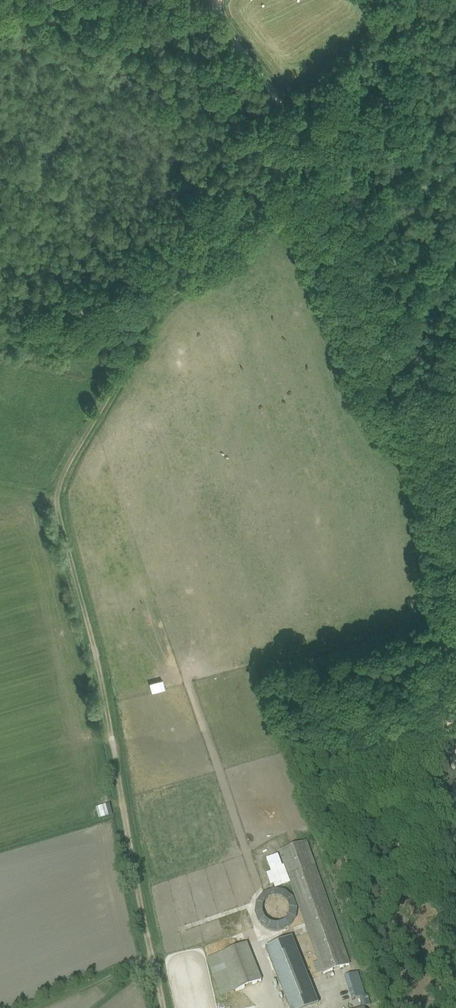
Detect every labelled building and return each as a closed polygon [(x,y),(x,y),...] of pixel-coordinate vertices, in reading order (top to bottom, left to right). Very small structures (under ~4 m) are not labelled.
[(320,972),(321,975),(350,965),(307,841),(278,851),(317,962),(313,963),(317,972),(320,972)] [(289,1007),(313,1007),(319,1005),(292,938),(265,949),(289,1007)] [(207,959),(222,997),(262,981),(246,944),(207,959)] [(344,977),(351,1000),(359,998),(362,1007),(370,1005),(365,987),(362,987),(358,972),(344,977)]
